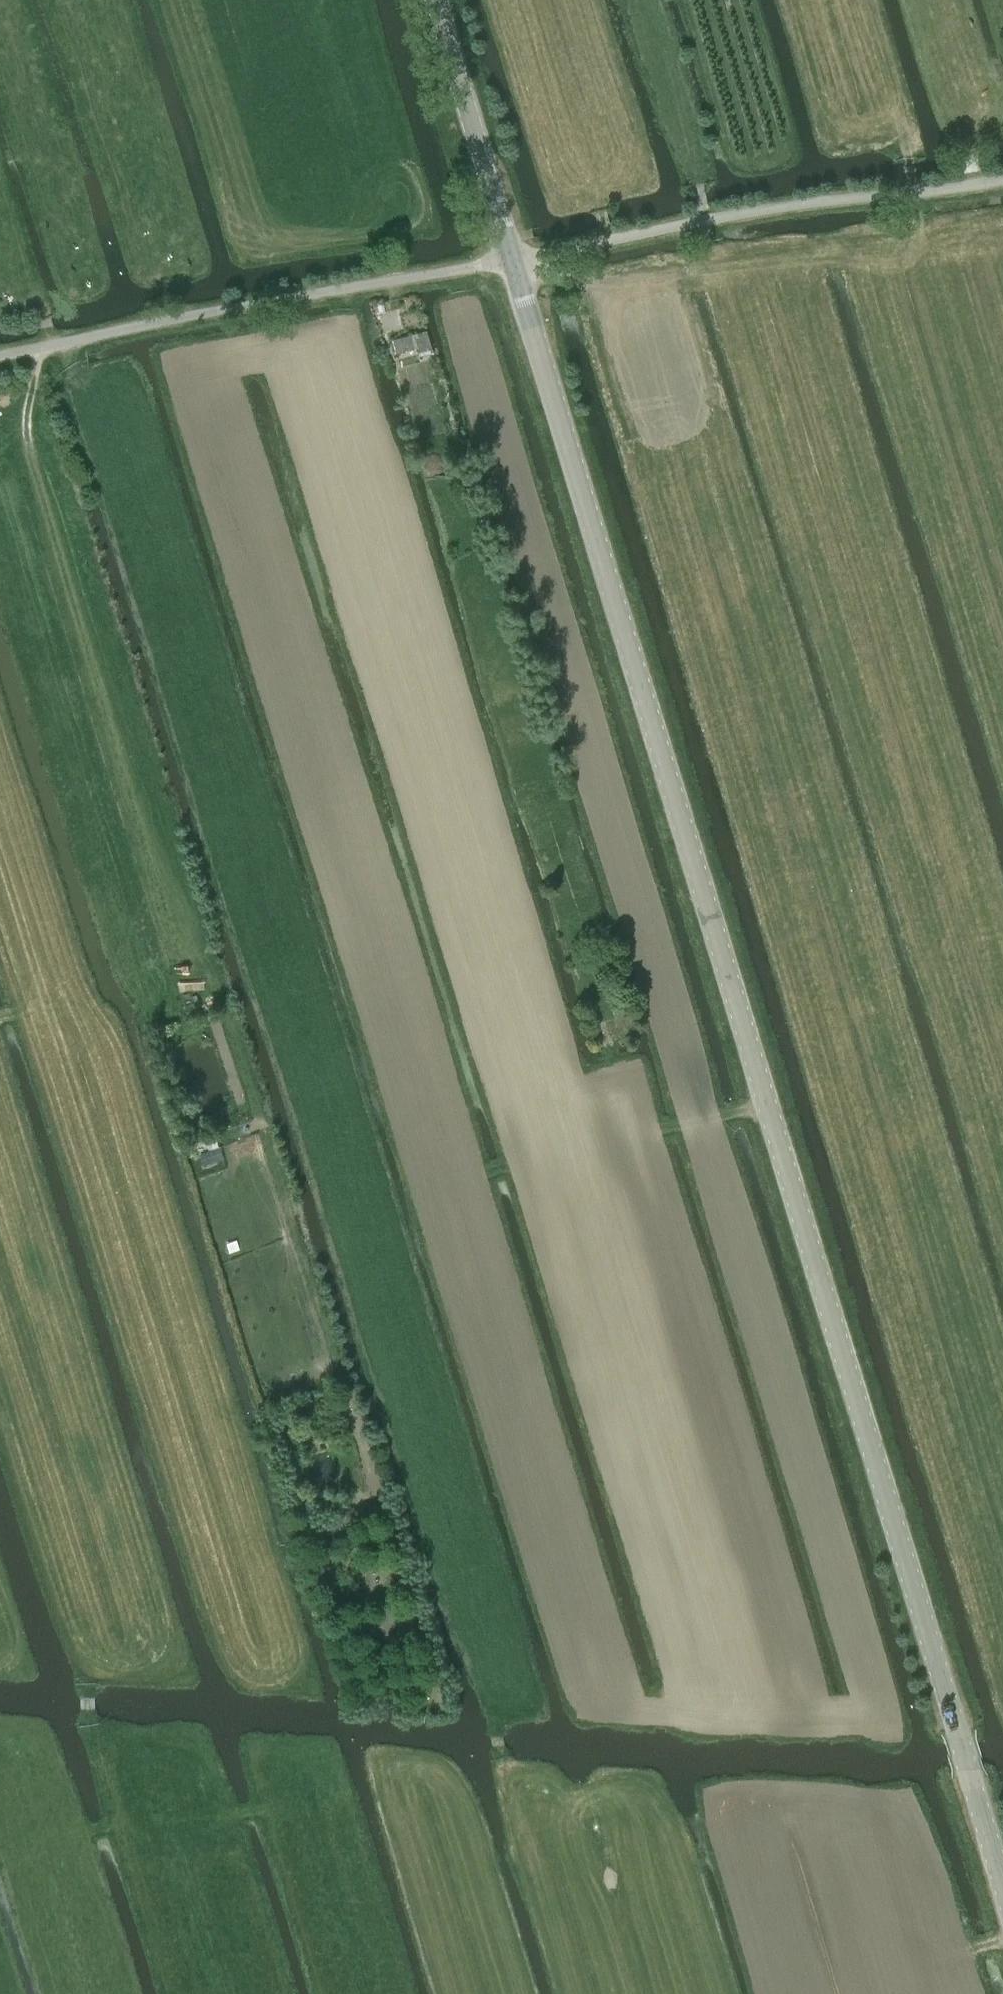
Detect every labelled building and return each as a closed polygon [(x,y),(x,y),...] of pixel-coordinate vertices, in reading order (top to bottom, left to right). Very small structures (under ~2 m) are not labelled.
[(614,1006),(596,1012),(599,1021),(617,1015),(614,1006)]
